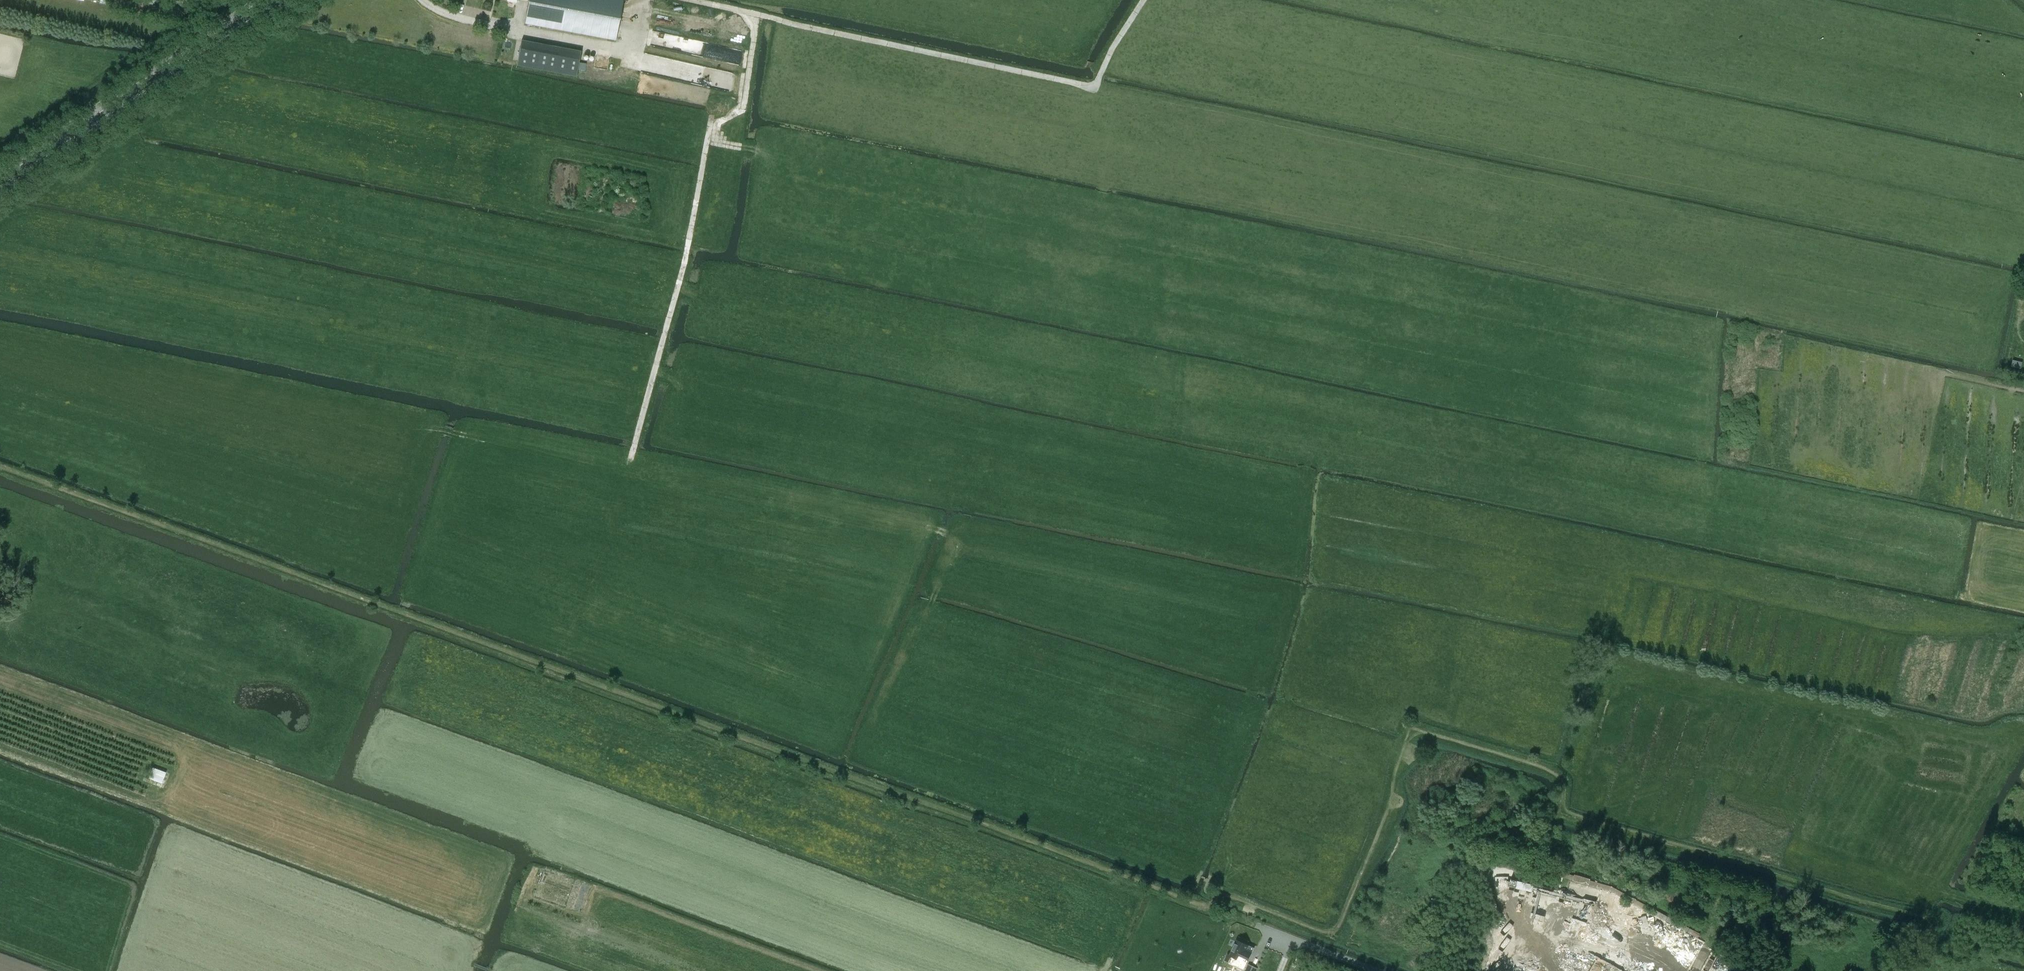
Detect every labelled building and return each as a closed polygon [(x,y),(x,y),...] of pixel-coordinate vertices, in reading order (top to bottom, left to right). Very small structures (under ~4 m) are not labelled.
[(525,24),(616,41),(624,0),(529,0),(525,24)] [(577,77),(581,52),(522,41),(517,66),(577,77)] [(162,783),(164,778),(151,773),(149,778),(162,783)] [(1517,881),(1516,888),(1532,892),(1533,885),(1517,881)] [(1576,895),(1574,903),(1612,912),(1614,904),(1576,895)] [(1228,954),(1225,960),(1244,969),(1254,948),(1237,940),(1230,955),(1228,954)]
